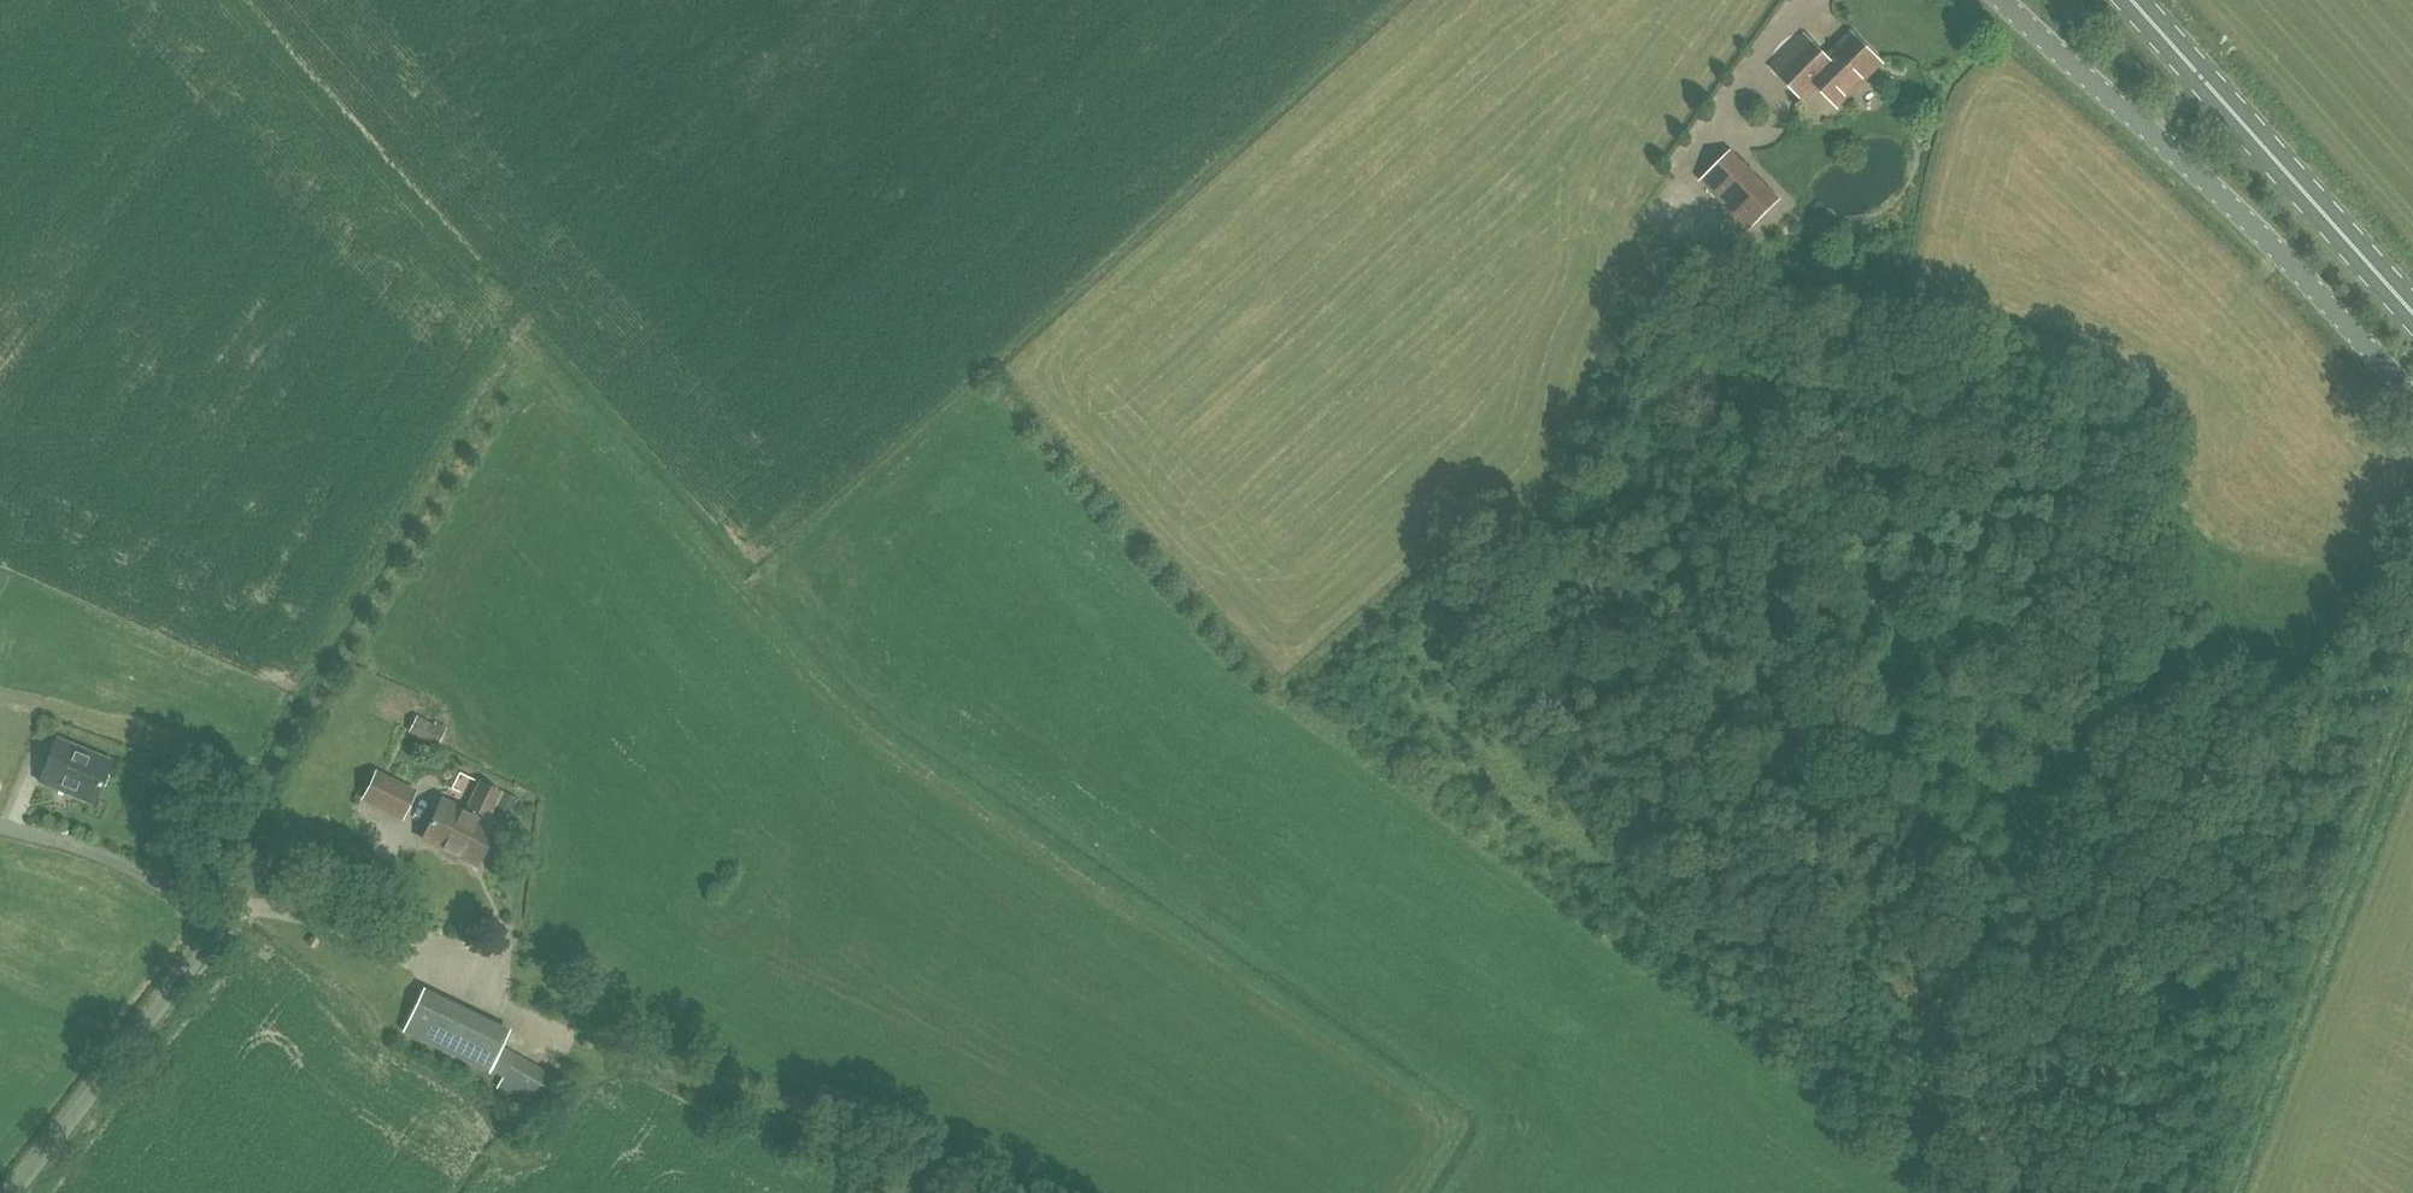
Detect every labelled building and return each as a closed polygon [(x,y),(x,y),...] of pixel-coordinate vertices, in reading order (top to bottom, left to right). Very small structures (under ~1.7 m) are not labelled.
[(1883,63),(1853,32),(1828,57),(1806,35),(1774,66),(1806,98),(1820,85),(1840,105),(1883,63)] [(1752,226),(1774,204),(1727,157),(1705,179),(1752,226)] [(408,732),(437,747),(448,726),(436,720),(434,724),(417,716),(408,732)] [(94,802),(111,762),(58,740),(41,779),(94,802)] [(377,773),(364,799),(403,818),(416,792),(377,773)] [(424,838),(460,856),(478,865),(496,828),(486,823),(501,792),(494,789),(481,783),(466,813),(442,801),(424,838)] [(404,1036),(481,1073),(486,1076),(506,1037),(423,996),(404,1036)] [(496,1088),(540,1113),(532,1126),(543,1132),(570,1086),(560,1081),(561,1080),(516,1054),(496,1088)]
